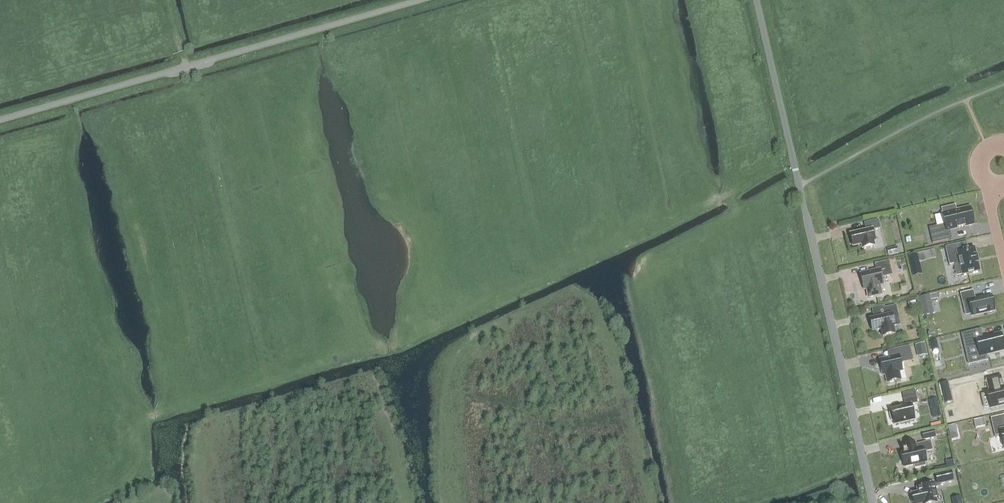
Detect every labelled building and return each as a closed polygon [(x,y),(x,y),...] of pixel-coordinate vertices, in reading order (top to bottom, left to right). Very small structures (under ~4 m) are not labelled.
[(944,225),(929,228),(933,244),(948,241),(946,232),(974,225),(970,208),(956,211),(955,206),(942,209),(943,214),(942,214),(944,225)] [(853,246),(854,246),(855,247),(862,245),(863,249),(875,247),(874,242),(876,242),(873,230),(881,229),(879,221),(865,224),(867,230),(859,231),(859,233),(852,235),(853,239),(852,240),(853,246)] [(961,244),(945,248),(949,266),(959,264),(962,276),(980,272),(978,264),(977,256),(976,257),(974,249),(963,251),(961,244)] [(897,254),(895,246),(888,248),(890,256),(897,254)] [(869,298),(882,295),(880,286),(884,285),(882,275),(892,273),(889,261),(876,264),(877,271),(861,275),(864,290),(867,289),(869,298)] [(973,291),(960,294),(962,303),(968,302),(971,317),(994,311),(991,296),(975,299),(973,291)] [(937,294),(919,298),(923,316),(933,314),(930,301),(938,300),(937,294)] [(885,309),(886,314),(879,316),(879,318),(872,320),(873,324),(871,325),(872,331),(874,331),(874,332),(882,330),(884,338),(895,335),(894,327),(895,327),(894,320),(899,319),(896,306),(885,309)] [(961,335),(965,351),(977,348),(979,358),(1003,352),(1003,349),(1003,344),(1002,336),(1001,336),(1001,335),(983,339),(980,330),(961,335)] [(930,342),(932,351),(939,349),(937,341),(930,342)] [(924,343),(916,345),(918,357),(927,355),(924,343)] [(901,381),(899,372),(903,371),(901,361),(913,359),(910,347),(895,350),(896,357),(880,361),(884,376),(886,375),(888,384),(901,381)] [(1003,376),(989,380),(992,391),(989,392),(993,409),(1003,406),(1003,378),(1003,376)] [(948,391),(946,382),(939,384),(941,392),(948,391)] [(891,409),(892,413),(890,413),(892,421),(894,421),(895,425),(915,420),(912,405),(918,404),(917,397),(904,400),(906,406),(891,409)] [(937,399),(929,401),(930,408),(939,406),(937,399)] [(990,419),(995,437),(1000,436),(1003,449),(1003,416),(990,419)] [(924,441),(936,438),(934,430),(922,433),(924,441)] [(924,452),(932,451),(931,442),(911,446),(910,444),(903,446),(905,452),(903,453),(903,454),(901,454),(904,467),(914,465),(915,469),(926,466),(925,462),(927,462),(924,452)] [(919,494),(912,495),(913,498),(911,500),(912,502),(938,502),(935,493),(937,492),(936,488),(942,486),(941,485),(954,481),(952,472),(936,476),(938,484),(918,489),(919,494)]
